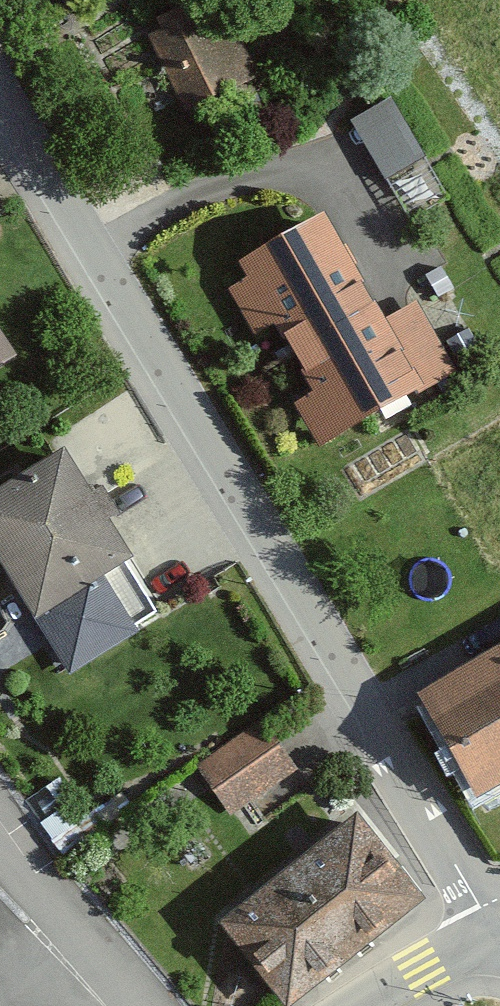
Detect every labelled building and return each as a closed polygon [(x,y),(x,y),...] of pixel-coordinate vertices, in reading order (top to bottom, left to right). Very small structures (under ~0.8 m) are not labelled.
[(139,30),(176,112),(252,77),(216,0),(204,0),(139,30)] [(353,112),(384,170),(425,147),(393,89),(353,112)] [(314,218),(224,268),(233,282),(223,288),(246,330),(257,324),(293,388),(278,396),(308,450),(446,374),(407,305),(373,324),(314,218)] [(10,357),(0,343),(0,364),(10,357)] [(0,475),(0,582),(56,669),(119,628),(89,581),(123,559),(49,444),(0,475)] [(429,693),(481,782),(499,771),(499,652),(429,693)] [(257,722),(191,763),(224,817),(291,775),(257,722)] [(204,926),(271,1005),(279,1005),(409,899),(338,814),(204,926)]
